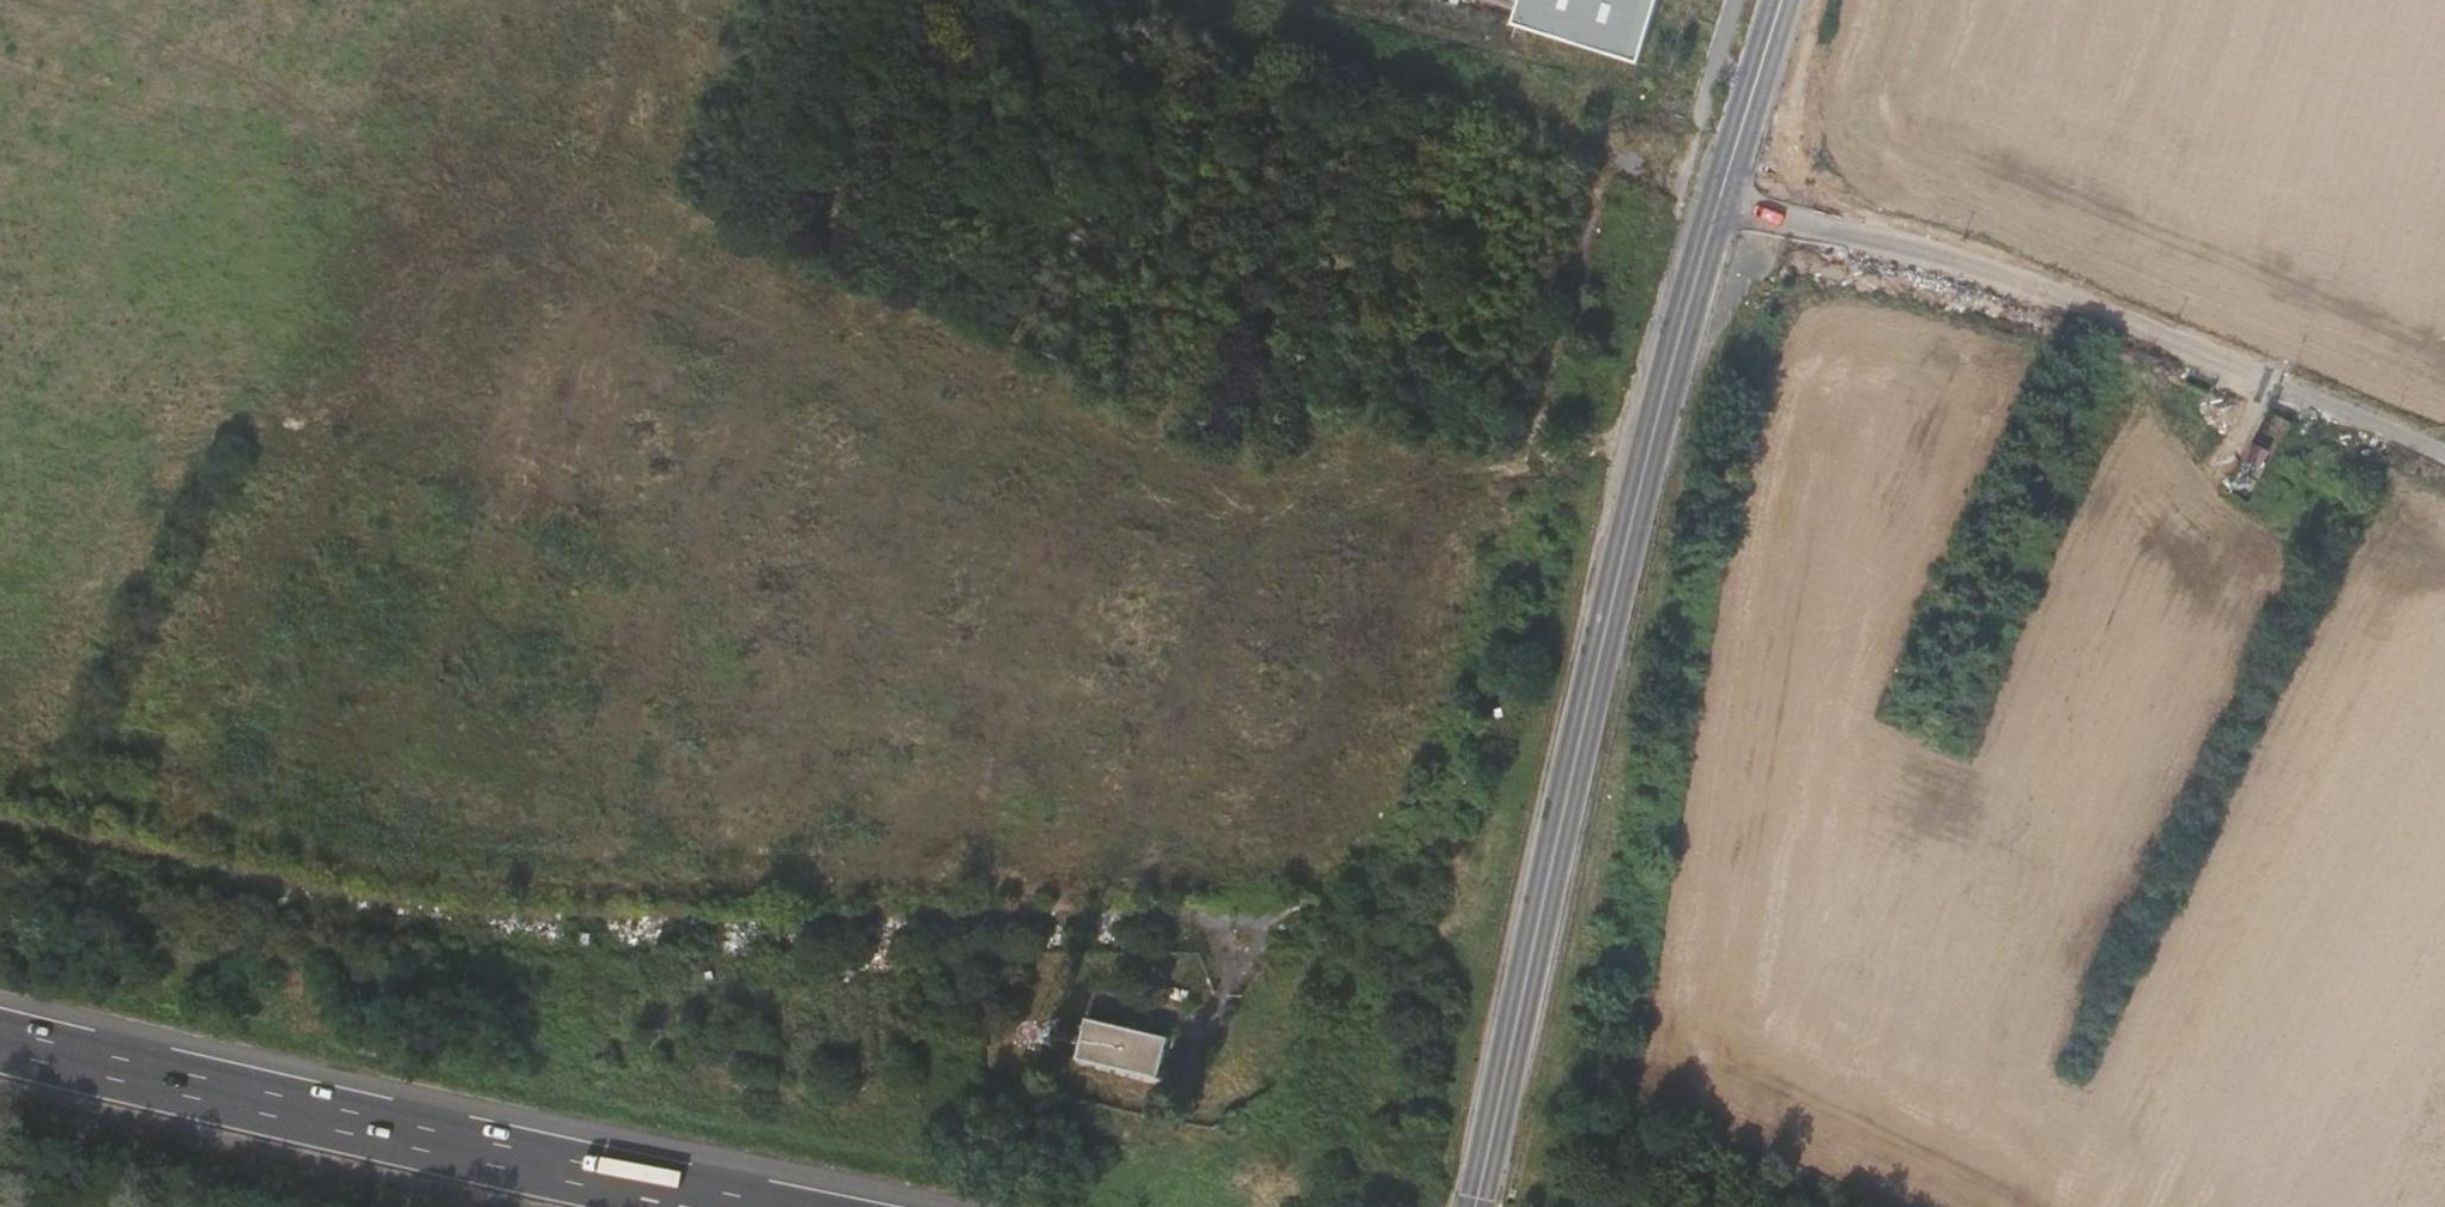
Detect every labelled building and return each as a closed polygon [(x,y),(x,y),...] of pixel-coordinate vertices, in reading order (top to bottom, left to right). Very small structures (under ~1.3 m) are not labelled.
[(1520,24),(1641,62),(1661,0),(1527,0),(1520,24)] [(1163,1045),(1081,1028),(1076,1068),(1155,1085),(1163,1045)]
